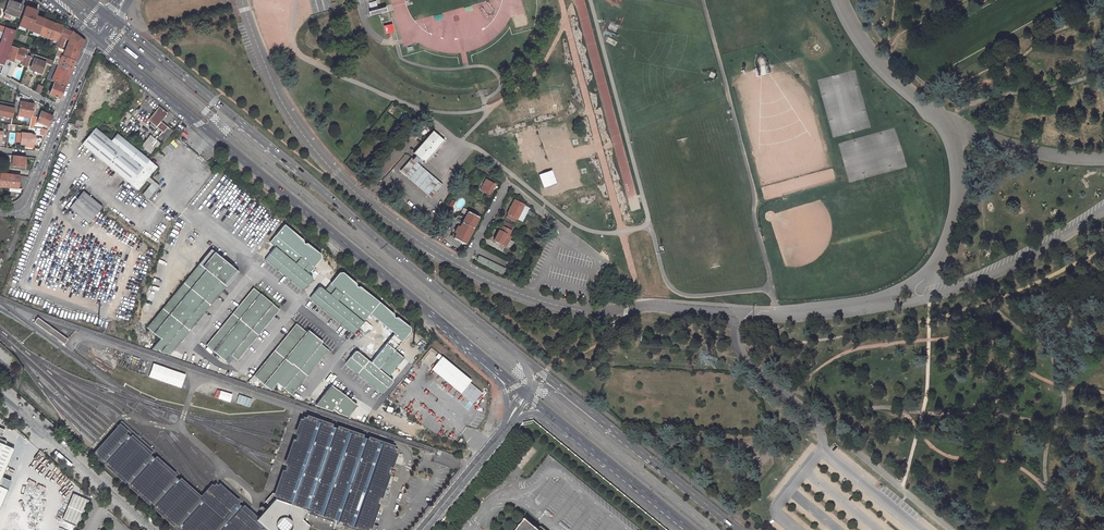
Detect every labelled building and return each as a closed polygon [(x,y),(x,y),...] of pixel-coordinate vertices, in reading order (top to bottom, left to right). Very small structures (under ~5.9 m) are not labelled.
[(20,7),(7,3),(3,13),(3,14),(9,16),(8,20),(9,22),(10,23),(11,23),(13,23),(14,23),(15,22),(16,18),(18,18),(21,10),(19,10),(20,7)] [(386,5),(369,10),(370,12),(366,13),(367,16),(387,10),(386,5)] [(38,18),(27,15),(24,24),(34,28),(38,18)] [(37,35),(45,38),(45,39),(48,40),(49,40),(56,43),(58,36),(62,26),(43,20),(37,35)] [(63,38),(63,39),(68,41),(72,32),(63,25),(62,26),(58,36),(63,38)] [(0,39),(0,74),(3,66),(5,59),(10,46),(15,31),(0,26),(0,31),(3,32),(0,39)] [(82,41),(72,32),(68,41),(63,53),(57,51),(52,62),(52,64),(58,66),(70,71),(82,41)] [(54,47),(59,49),(63,39),(63,38),(58,36),(56,43),(54,47)] [(11,62),(13,58),(22,61),(21,65),(26,67),(29,59),(30,57),(25,54),(26,52),(18,49),(10,46),(5,59),(10,61),(11,62)] [(328,63),(331,54),(317,48),(313,56),(328,63)] [(32,60),(29,70),(39,74),(43,64),(43,63),(41,62),(42,58),(32,53),(30,57),(29,59),(32,60)] [(70,71),(58,66),(52,82),(64,87),(70,71)] [(63,88),(53,84),(48,95),(59,100),(63,88)] [(35,113),(36,105),(20,102),(17,115),(30,118),(31,112),(35,113)] [(13,109),(0,106),(0,116),(12,119),(14,109),(13,109)] [(162,132),(167,126),(161,121),(168,113),(160,106),(148,120),(162,132)] [(40,113),(36,122),(48,127),(51,117),(40,113)] [(173,131),(167,126),(162,132),(158,136),(164,141),(173,131)] [(82,145),(139,192),(147,182),(151,185),(144,195),(150,200),(161,187),(150,178),(158,168),(118,135),(111,143),(95,129),(82,145)] [(445,140),(435,129),(415,151),(418,154),(415,157),(406,168),(409,171),(407,173),(432,196),(443,184),(421,163),(424,159),(426,161),(445,140)] [(31,134),(21,133),(21,134),(19,144),(30,145),(30,144),(33,144),(34,141),(34,135),(31,135),(31,134)] [(141,146),(151,154),(159,144),(149,136),(141,146)] [(10,168),(22,170),(23,168),(24,157),(12,155),(10,168)] [(400,168),(407,173),(409,171),(406,168),(415,157),(412,155),(400,168)] [(551,169),(538,174),(544,190),(557,185),(551,169)] [(17,189),(22,189),(22,188),(24,189),(28,177),(0,173),(0,187),(17,189)] [(494,184),(485,179),(480,188),(489,193),(494,184)] [(70,209),(90,224),(103,208),(83,193),(70,209)] [(514,199),(506,214),(518,219),(525,205),(514,199)] [(480,217),(469,212),(454,239),(465,244),(480,217)] [(500,225),(492,240),(506,247),(512,237),(509,235),(512,231),(511,231),(513,226),(503,220),(501,226),(500,225)] [(274,246),(264,259),(303,290),(312,277),(307,274),(313,267),(300,257),(295,263),(274,246)] [(153,346),(168,358),(237,270),(209,249),(147,328),(160,338),(153,346)] [(502,275),(505,268),(478,255),(475,262),(502,275)] [(336,301),(342,294),(329,284),(324,290),(318,286),(308,299),(353,334),(363,321),(336,301)] [(228,363),(233,357),(237,361),(279,309),(252,288),(206,346),(228,363)] [(34,322),(64,344),(68,339),(37,317),(34,322)] [(296,322),(253,376),(270,389),(275,383),(291,395),(327,349),(320,343),(321,342),(296,322)] [(11,359),(0,347),(0,360),(5,365),(11,359)] [(344,364),(383,393),(393,380),(354,350),(344,364)] [(438,359),(430,370),(473,403),(482,392),(469,382),(471,380),(437,353),(435,357),(438,359)] [(174,370),(142,360),(137,372),(170,384),(174,370)] [(318,403),(346,420),(356,402),(328,386),(318,403)] [(217,399),(229,402),(232,394),(220,390),(217,399)] [(238,395),(236,403),(250,406),(252,398),(238,395)] [(270,492),(263,500),(267,504),(264,508),(262,510),(259,513),(254,519),(213,482),(210,486),(205,491),(201,496),(199,498),(148,453),(152,449),(121,422),(115,428),(111,433),(107,437),(104,441),(100,445),(94,452),(181,529),(305,529),(307,525),(320,529),(374,529),(377,527),(369,523),(394,449),(301,417),(299,423),(296,432),(292,443),(289,452),(286,462),(282,473),(274,493),(270,492)] [(14,449),(0,443),(0,481),(2,477),(14,449)] [(11,482),(2,477),(0,481),(0,508),(11,482)] [(77,526),(88,500),(73,493),(61,519),(77,526)] [(528,520),(519,529),(540,529),(537,527),(528,520)]
